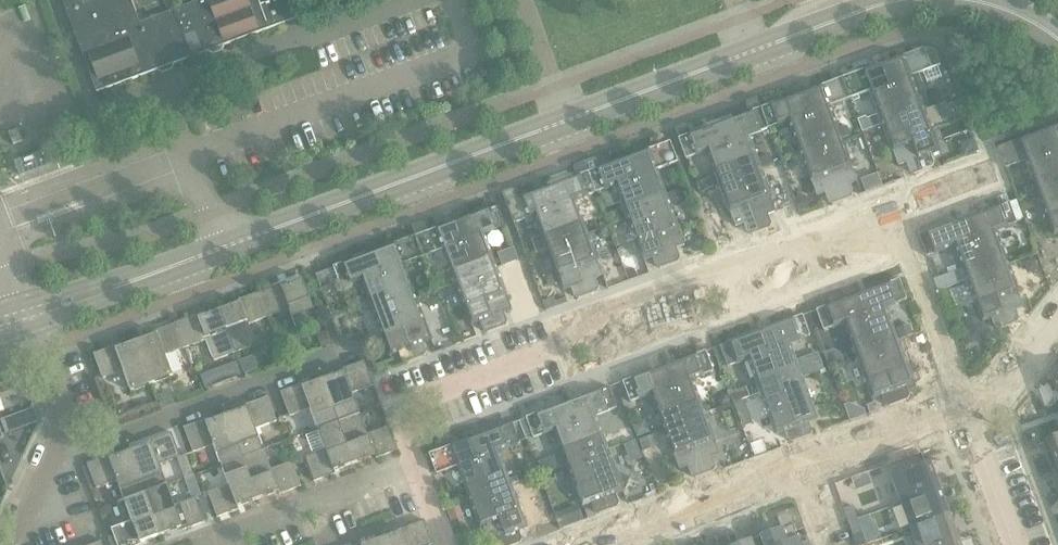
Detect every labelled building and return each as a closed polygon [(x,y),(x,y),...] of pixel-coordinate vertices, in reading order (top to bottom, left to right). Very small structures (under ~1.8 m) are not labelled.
[(139,24),(131,0),(63,0),(98,93),(286,23),(277,0),(203,0),(139,24)] [(912,76),(933,68),(925,48),(884,64),(899,105),(920,97),(912,76)] [(884,64),(843,79),(851,99),(871,91),(879,113),(899,105),(884,64)] [(831,106),(851,99),(843,79),(802,94),(817,135),(838,127),(831,106)] [(802,94),(761,109),(769,129),(790,122),(797,143),(817,135),(802,94)] [(920,97),(899,105),(924,171),(934,168),(935,164),(932,155),(940,152),(920,97)] [(769,129),(761,109),(758,99),(748,102),(746,106),(749,113),(720,124),(736,166),(757,158),(749,137),(769,129)] [(960,115),(955,100),(931,108),(936,122),(960,115)] [(914,175),(924,171),(899,105),(879,113),(899,167),(907,164),(911,173),(914,175)] [(676,129),(679,139),(687,160),(708,152),(716,173),(736,166),(720,124),(692,135),(689,127),(685,125),(676,129)] [(1040,132),(1055,174),(1057,173),(1057,126),(1040,132)] [(838,127),(817,135),(842,202),(852,198),(854,194),(850,185),(859,182),(838,127)] [(10,133),(13,142),(14,145),(24,141),(20,129),(10,133)] [(1027,161),(1034,182),(1055,174),(1040,132),(998,148),(1006,169),(1027,161)] [(833,205),(842,202),(817,135),(797,143),(818,197),(826,194),(829,203),(833,205)] [(671,142),(629,158),(644,199),(666,191),(658,171),(679,163),(671,142)] [(617,186),(624,207),(644,199),(629,158),(601,168),(598,161),(595,159),(585,163),(596,194),(617,186)] [(757,158),(736,166),(760,232),(770,228),(772,224),(769,216),(777,213),(757,158)] [(563,230),(584,222),(576,201),(596,194),(585,163),(575,166),(574,170),(576,177),(547,188),(563,230)] [(751,235),(760,232),(736,166),(716,173),(736,228),(744,225),(748,233),(751,235)] [(1055,174),(1034,182),(1055,236),(1057,235),(1057,182),(1055,174)] [(503,193),(507,203),(514,224),(536,216),(543,237),(563,230),(547,188),(519,199),(516,191),(513,189),(503,193)] [(666,191),(644,199),(669,266),(680,262),(681,258),(678,249),(686,246),(666,191)] [(656,268),(659,270),(669,266),(644,199),(624,207),(645,261),(653,258),(656,268)] [(1010,203),(968,219),(984,260),(1004,252),(996,231),(1017,223),(1010,203)] [(506,227),(498,207),(457,222),(472,263),(492,256),(484,235),(506,227)] [(956,246),(964,267),(984,260),(968,219),(927,234),(932,246),(935,254),(956,246)] [(413,227),(416,237),(424,257),(444,250),(452,271),(472,263),(457,222),(429,232),(426,225),(422,223),(413,227)] [(584,222),(563,230),(587,296),(598,292),(599,289),(596,280),(604,277),(584,222)] [(575,297),(579,299),(587,296),(563,230),(544,238),(530,243),(535,254),(548,249),(564,291),(572,288),(575,297)] [(923,249),(932,246),(927,234),(919,237),(923,249)] [(416,237),(376,252),(391,293),(411,286),(403,265),(424,257),(416,237)] [(363,280),(370,301),(391,293),(376,252),(334,267),(342,287),(363,280)] [(1004,252),(984,260),(1009,326),(1018,323),(1020,319),(1016,309),(1024,306),(1004,252)] [(492,256),(472,263),(497,330),(506,326),(508,322),(505,313),(513,310),(492,256)] [(1000,330),(1009,326),(984,260),(964,267),(984,322),(992,318),(996,328),(1000,330)] [(484,331),(487,333),(497,330),(472,263),(452,271),(472,325),(481,322),(484,331)] [(261,293),(270,317),(290,310),(298,331),(320,323),(305,280),(284,288),(283,285),(261,293)] [(901,280),(859,295),(875,336),(895,329),(887,308),(908,300),(901,280)] [(411,286),(391,293),(415,360),(425,356),(427,353),(423,344),(431,341),(411,286)] [(241,304),(220,311),(236,354),(258,346),(250,325),(270,317),(261,293),(240,300),(241,304)] [(402,361),(406,363),(415,360),(391,293),(370,301),(391,355),(399,352),(402,361)] [(847,323),(854,344),(875,336),(859,295),(818,310),(826,331),(847,323)] [(199,315),(178,323),(187,348),(207,341),(215,362),(236,354),(220,311),(200,319),(199,315)] [(804,316),(763,331),(778,372),(799,364),(791,344),(811,336),(804,316)] [(158,335),(137,342),(153,385),(175,377),(167,356),(187,348),(178,323),(157,331),(158,335)] [(895,329),(875,336),(899,403),(909,399),(910,395),(907,386),(915,383),(895,329)] [(749,359),(757,380),(778,372),(763,331),(721,347),(728,367),(749,359)] [(889,406),(899,403),(875,336),(854,344),(875,398),(883,395),(886,405),(889,406)] [(153,385),(137,342),(117,350),(116,346),(94,355),(103,379),(124,372),(132,392),(153,385)] [(707,352),(666,367),(681,408),(702,400),(694,380),(715,372),(707,352)] [(341,422),(362,414),(354,393),(375,386),(366,361),(344,369),(345,372),(325,380),(341,422)] [(240,363),(204,370),(207,385),(242,378),(240,363)] [(799,364),(778,372),(802,439),(813,435),(814,431),(811,422),(819,419),(799,364)] [(652,395),(660,416),(681,408),(666,367),(624,382),(632,403),(652,395)] [(793,442),(802,439),(778,372),(757,380),(777,435),(785,432),(789,441),(793,442)] [(311,409),(319,430),(341,422),(325,380),(305,387),(304,384),(282,392),(291,417),(311,409)] [(611,388),(569,403),(584,444),(605,436),(598,416),(618,408),(611,388)] [(249,408),(228,416),(244,457),(265,450),(258,429),(278,421),(269,397),(247,405),(249,408)] [(702,400),(681,408),(706,475),(716,471),(717,467),(714,458),(722,455),(702,400)] [(555,432),(563,452),(584,444),(569,403),(527,418),(535,439),(555,432)] [(696,478),(706,475),(681,408),(660,416),(680,471),(688,468),(691,477),(696,478)] [(341,422),(356,464),(376,456),(377,459),(399,451),(390,426),(369,434),(362,414),(341,422)] [(215,445),(222,466),(244,457),(228,416),(208,423),(207,420),(185,428),(194,452),(215,445)] [(336,471),(356,464),(341,422),(319,430),(327,450),(306,457),(315,482),(337,474),(336,471)] [(513,424),(472,439),(487,480),(508,473),(500,452),(521,444),(513,424)] [(152,444),(132,451),(147,493),(169,485),(161,465),(182,457),(173,433),(151,441),(152,444)] [(605,436),(584,444),(609,511),(619,507),(621,503),(617,494),(625,491),(605,436)] [(1049,440),(1057,464),(1057,436),(1049,440)] [(458,468),(466,488),(487,480),(472,439),(431,454),(438,475),(458,468)] [(599,514),(609,511),(584,444),(563,452),(583,507),(591,504),(595,513),(599,514)] [(265,450),(244,457),(260,499),(280,492),(281,495),(303,487),(293,462),(273,469),(265,450)] [(118,481),(126,501),(147,493),(132,451),(112,459),(110,456),(88,464),(97,488),(118,481)] [(239,507),(260,499),(244,457),(222,466),(230,486),(209,493),(218,518),(240,510),(239,507)] [(892,477),(902,503),(940,489),(931,463),(892,477)] [(487,480),(511,544),(516,544),(522,543),(523,539),(520,530),(528,527),(508,473),(487,480)] [(487,480),(466,488),(486,543),(494,540),(496,544),(511,544),(487,480)] [(169,485),(147,493),(163,535),(183,528),(184,531),(206,523),(197,498),(176,505),(169,485)] [(902,503),(911,529),(950,514),(940,489),(902,503)] [(163,535),(147,493),(126,501),(133,521),(113,529),(119,544),(144,544),(143,543),(163,535)] [(763,536),(762,536),(766,544),(802,544),(796,531),(804,528),(796,507),(777,514),(781,525),(769,530),(770,533),(763,536)] [(844,511),(849,523),(858,520),(854,508),(844,511)] [(917,544),(944,544),(959,539),(950,514),(911,529),(917,544)] [(386,544),(434,544),(425,520),(403,528),(404,531),(384,538),(386,544)] [(858,520),(849,523),(854,536),(863,533),(858,520)] [(739,544),(766,544),(762,536),(763,536),(758,522),(746,526),(750,538),(738,542),(740,544),(739,544)] [(727,533),(715,538),(718,544),(732,544),(727,533)]
